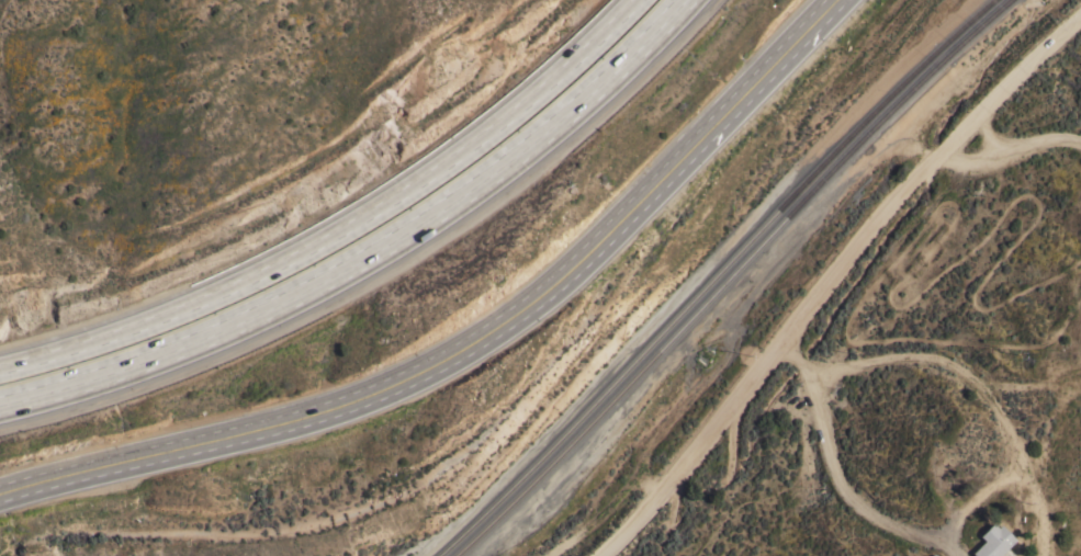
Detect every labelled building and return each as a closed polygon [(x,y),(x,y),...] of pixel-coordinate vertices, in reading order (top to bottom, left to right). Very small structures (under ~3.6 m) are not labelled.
[(1015,555),(1014,555),(975,555),(971,552),(983,540),(979,535),(992,522),(996,526),(1000,523),(1015,538),(1006,547),(1015,555)]
